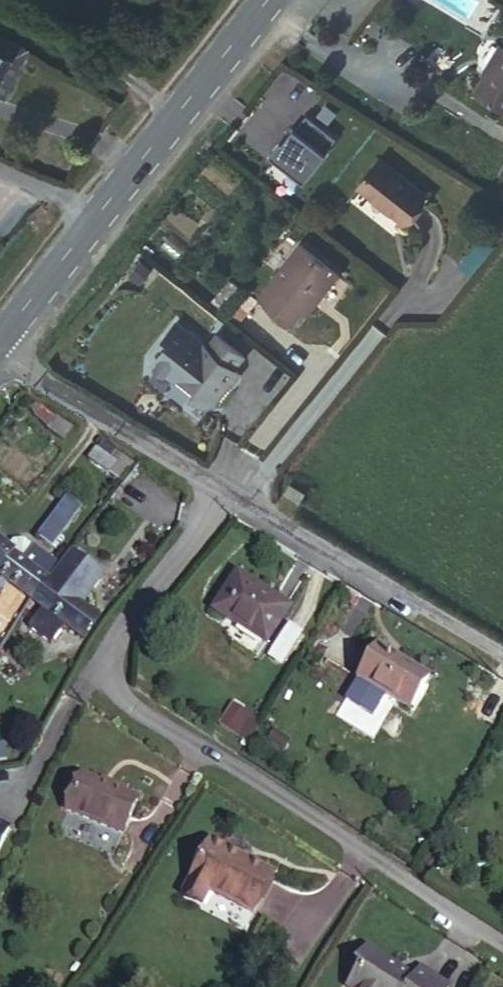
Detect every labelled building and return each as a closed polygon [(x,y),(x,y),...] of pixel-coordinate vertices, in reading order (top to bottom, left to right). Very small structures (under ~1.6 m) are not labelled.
[(13,45),(7,42),(1,56),(7,58),(13,45)] [(478,94),(502,108),(502,49),(478,94)] [(283,137),(272,151),(306,179),(328,152),(327,151),(338,137),(309,113),(298,126),(297,125),(285,138),(283,137)] [(295,123),(283,137),(285,138),(297,125),(295,123)] [(361,185),(389,207),(392,204),(409,218),(428,195),(382,159),(361,185)] [(392,204),(389,207),(407,221),(409,218),(392,204)] [(485,240),(463,266),(473,273),(494,248),(485,240)] [(317,291),(322,295),(340,269),(303,241),(261,295),(294,322),(306,306),(317,291)] [(310,310),(322,295),(317,291),(306,306),(310,310)] [(243,353),(217,332),(207,344),(176,319),(164,334),(170,339),(153,360),(167,372),(178,371),(198,386),(192,394),(203,404),(214,403),(228,383),(226,381),(235,369),(233,367),(243,353)] [(75,426),(56,414),(49,427),(67,438),(75,426)] [(97,451),(128,471),(134,464),(102,443),(97,451)] [(120,481),(128,471),(97,451),(95,450),(89,460),(120,481)] [(66,498),(36,537),(51,549),(81,510),(66,498)] [(13,543),(7,551),(20,561),(31,547),(23,541),(13,543)] [(31,601),(46,581),(57,566),(31,547),(20,561),(7,551),(0,546),(0,578),(31,601)] [(102,578),(68,552),(46,581),(81,607),(102,578)] [(236,575),(213,611),(233,625),(235,621),(266,642),(288,609),(236,575)] [(46,581),(31,601),(40,608),(26,627),(50,644),(64,625),(83,639),(98,619),(81,607),(46,581)] [(290,665),(304,633),(290,627),(276,659),(290,665)] [(378,647),(358,679),(410,710),(430,678),(378,647)] [(258,703),(242,692),(219,726),(236,737),(258,703)] [(8,760),(6,745),(0,746),(0,761),(8,760)] [(133,800),(78,776),(64,811),(120,835),(133,800)] [(274,874),(210,842),(183,896),(203,906),(210,893),(253,915),(274,874)] [(347,986),(445,986),(420,971),(414,981),(404,975),(402,978),(396,973),(398,970),(366,949),(354,968),(358,971),(347,986)]
